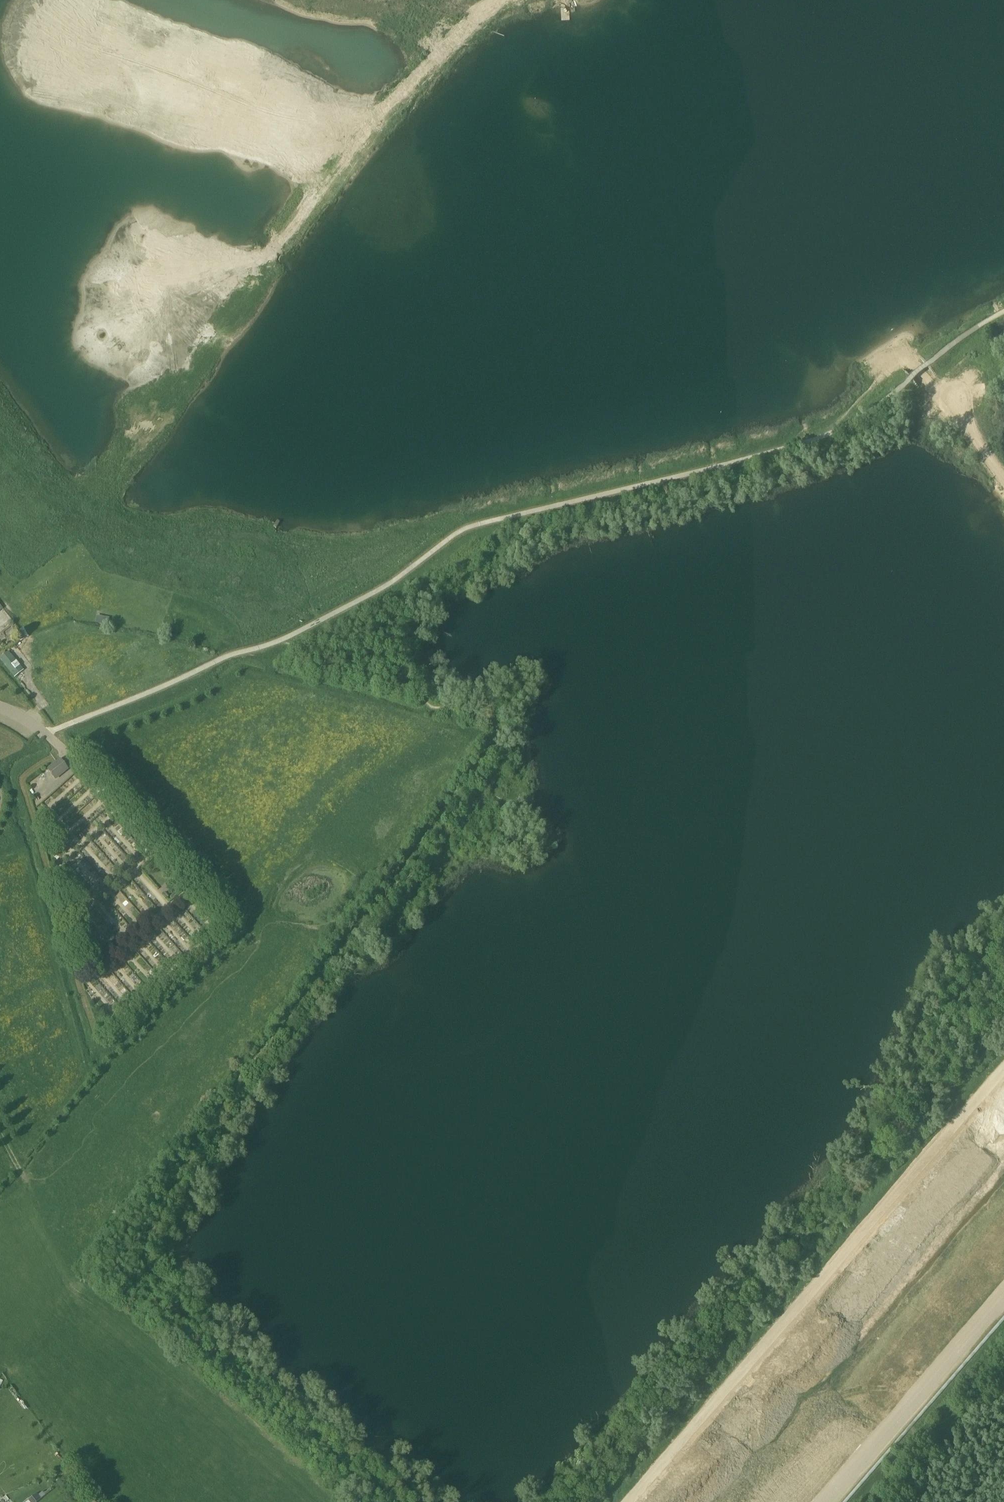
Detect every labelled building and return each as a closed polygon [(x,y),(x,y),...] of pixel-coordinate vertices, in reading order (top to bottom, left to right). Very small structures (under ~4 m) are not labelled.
[(21,641),(27,637),(23,630),(20,632),(16,634),(21,641)] [(24,670),(9,651),(0,658),(0,659),(15,678),(24,670)] [(55,778),(68,769),(62,761),(61,759),(48,769),(55,778)] [(41,1498),(37,1494),(30,1500),(32,1501),(36,1501),(41,1498)]
